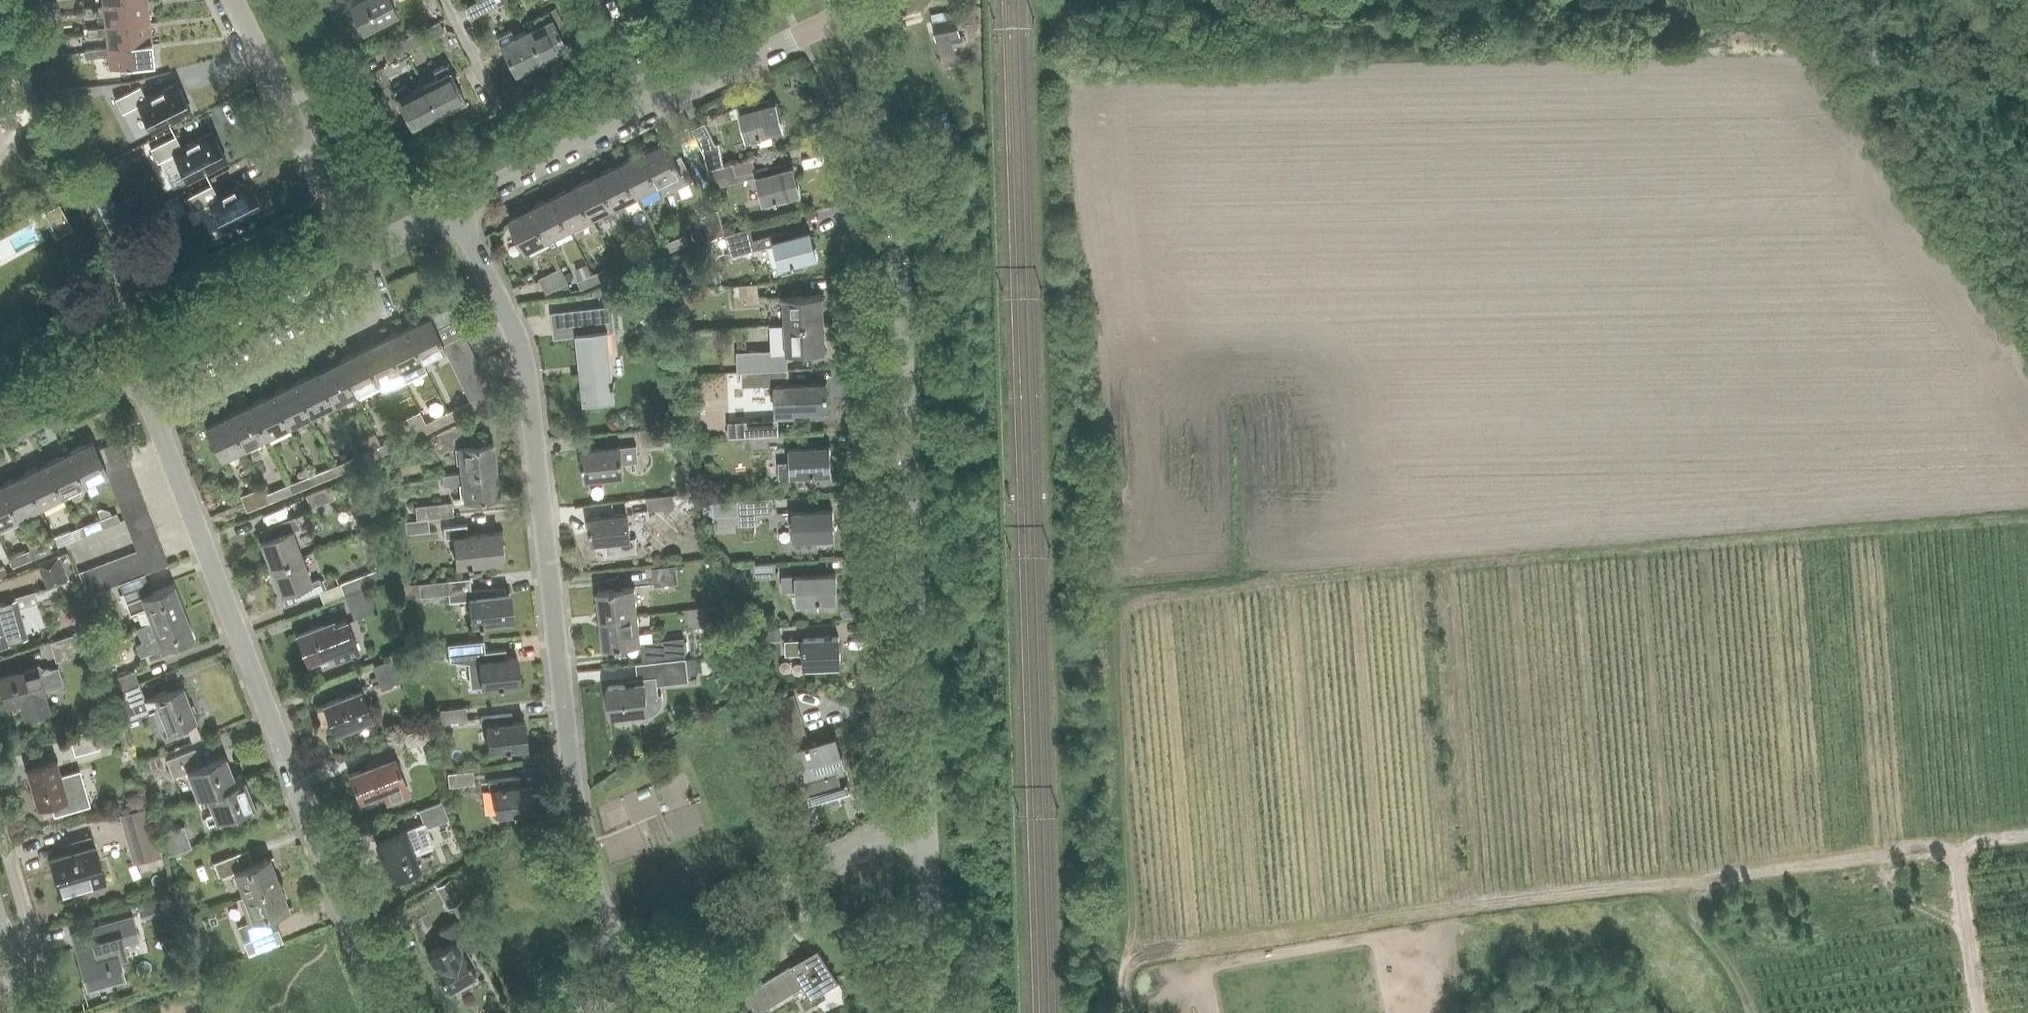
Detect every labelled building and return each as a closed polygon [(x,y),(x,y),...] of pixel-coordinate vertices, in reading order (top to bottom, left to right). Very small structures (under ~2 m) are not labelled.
[(348,5),(361,32),(397,14),(390,0),(358,0),(348,5)] [(56,1),(42,2),(43,15),(57,14),(56,1)] [(102,6),(85,8),(85,15),(101,14),(104,16),(105,26),(144,23),(148,22),(148,19),(146,1),(142,2),(102,6)] [(525,31),(540,59),(565,46),(557,29),(564,26),(556,8),(548,12),(547,10),(532,17),(537,26),(525,31)] [(934,22),(937,41),(963,36),(959,17),(934,22)] [(416,46),(444,32),(438,21),(411,36),(416,46)] [(105,26),(87,28),(88,37),(103,35),(106,39),(107,48),(150,43),(150,39),(148,22),(144,23),(105,26)] [(59,36),(55,23),(47,26),(51,39),(59,36)] [(514,72),(540,59),(525,31),(514,37),(510,29),(496,36),(514,72)] [(411,36),(382,50),(387,61),(416,46),(411,36)] [(107,48),(85,50),(85,58),(108,56),(109,69),(153,64),(150,43),(107,48)] [(422,84),(437,112),(463,98),(445,63),(432,69),(436,77),(422,84)] [(136,101),(151,130),(190,110),(176,82),(145,97),(139,84),(114,97),(120,109),(136,101)] [(410,126),(437,112),(422,84),(409,91),(405,84),(392,90),(410,126)] [(753,108),(752,102),(738,106),(747,138),(783,128),(776,102),(753,108)] [(707,151),(710,169),(727,166),(722,144),(718,145),(708,123),(696,129),(707,151)] [(172,151),(187,180),(226,160),(211,131),(181,146),(175,134),(150,146),(156,159),(172,151)] [(667,141),(644,153),(659,184),(663,192),(672,186),(673,188),(688,179),(689,180),(693,177),(679,156),(675,158),(667,141)] [(644,153),(622,163),(637,195),(659,184),(644,153)] [(622,221),(632,217),(627,207),(640,200),(637,195),(622,163),(599,174),(615,206),(622,221)] [(736,163),(727,166),(710,169),(715,189),(740,180),(736,163)] [(770,172),(768,167),(755,170),(764,202),(799,193),(793,166),(770,172)] [(599,174),(577,185),(592,217),(615,206),(599,174)] [(235,223),(236,225),(250,218),(249,216),(262,209),(247,181),(217,196),(211,183),(186,196),(192,208),(208,200),(222,229),(235,223)] [(577,185),(554,197),(570,228),(592,217),(577,185)] [(99,212),(107,227),(136,212),(128,197),(99,212)] [(554,197),(533,208),(548,239),(570,228),(554,197)] [(526,250),(548,239),(533,208),(510,219),(526,250)] [(702,218),(711,240),(725,234),(718,212),(702,218)] [(753,229),(727,236),(732,253),(764,245),(764,248),(775,245),(781,266),(817,257),(810,231),(786,237),(785,231),(756,239),(753,229)] [(69,252),(87,243),(82,232),(64,242),(69,252)] [(685,236),(670,243),(673,251),(689,244),(685,236)] [(658,257),(655,249),(640,256),(643,264),(658,257)] [(640,256),(625,262),(628,270),(643,264),(640,256)] [(560,268),(541,278),(549,292),(567,283),(560,268)] [(593,275),(597,283),(610,278),(607,269),(593,275)] [(593,275),(579,281),(582,289),(597,283),(593,275)] [(758,284),(734,285),(735,304),(759,303),(758,284)] [(823,295),(783,297),(784,325),(824,322),(823,295)] [(614,332),(612,305),(552,311),(554,338),(578,335),(584,402),(615,399),(608,332),(614,332)] [(429,316),(406,328),(421,360),(445,349),(442,343),(441,341),(458,334),(452,319),(434,327),(429,316)] [(771,350),(737,351),(738,371),(762,370),(785,369),(788,369),(788,352),(826,350),(824,322),(784,325),(770,325),(771,350)] [(406,328),(383,339),(399,371),(421,360),(406,328)] [(445,349),(446,352),(468,342),(463,332),(442,343),(445,349)] [(376,382),(399,371),(383,339),(361,350),(376,382)] [(472,351),(468,342),(446,352),(451,362),(472,351)] [(338,361),(354,393),(376,382),(361,350),(338,361)] [(451,362),(455,371),(477,360),(472,351),(451,362)] [(481,369),(477,360),(455,371),(460,380),(481,369)] [(338,361),(316,372),(332,404),(354,393),(338,361)] [(486,379),(481,369),(460,380),(464,389),(486,379)] [(738,371),(737,371),(738,385),(774,384),(775,414),(794,413),(794,409),(828,408),(826,381),(786,383),(785,369),(762,370),(738,371)] [(316,372),(294,383),(310,415),(332,404),(316,372)] [(490,388),(486,379),(464,389),(469,399),(490,388)] [(294,383),(272,393),(288,426),(310,415),(294,383)] [(469,399),(470,400),(473,408),(495,397),(490,388),(469,399)] [(272,393),(250,404),(265,437),(288,426),(272,393)] [(459,415),(473,408),(470,400),(455,407),(459,415)] [(250,404),(227,415),(243,448),(265,437),(250,404)] [(448,411),(433,418),(436,426),(451,419),(448,411)] [(221,458),(243,448),(227,415),(205,426),(221,458)] [(457,447),(460,472),(496,469),(493,441),(473,444),(462,421),(462,420),(436,433),(436,434),(444,448),(457,447)] [(777,420),(738,422),(738,436),(778,434),(777,420)] [(425,422),(410,429),(414,437),(429,430),(425,422)] [(403,435),(381,446),(385,452),(407,441),(403,435)] [(770,435),(751,437),(752,451),(771,450),(770,435)] [(90,498),(101,492),(95,479),(107,473),(91,441),(69,452),(84,485),(90,498)] [(790,462),(779,462),(780,479),(791,478),(791,475),(831,473),(830,445),(790,447),(790,462)] [(385,452),(381,446),(360,456),(363,463),(385,452)] [(621,449),(621,446),(583,450),(585,477),(623,474),(622,465),(638,463),(636,447),(621,449)] [(69,452),(46,463),(62,495),(84,485),(69,452)] [(103,460),(107,470),(129,462),(125,452),(103,460)] [(362,463),(359,457),(336,466),(339,473),(362,463)] [(133,471),(129,462),(107,470),(110,480),(133,471)] [(39,506),(62,495),(46,463),(24,474),(39,506)] [(321,470),(324,479),(339,473),(336,466),(336,464),(321,470)] [(496,469),(460,472),(442,474),(443,485),(462,483),(463,500),(499,496),(496,469)] [(136,481),(133,471),(110,480),(114,490),(136,481)] [(24,474),(1,484),(17,517),(39,506),(24,474)] [(313,474),(291,483),(294,491),(316,482),(313,474)] [(114,490),(118,500),(140,491),(136,481),(114,490)] [(272,491),(270,486),(265,488),(270,502),(293,492),(290,483),(272,491)] [(0,485),(0,526),(17,517),(1,484),(0,485)] [(270,502),(265,488),(264,486),(241,495),(247,511),(270,502)] [(330,487),(306,496),(311,509),(335,500),(330,487)] [(144,500),(140,491),(118,500),(121,509),(144,500)] [(674,495),(646,497),(647,510),(675,508),(674,495)] [(775,499),(709,502),(710,516),(776,513),(775,499)] [(121,509),(125,518),(147,510),(144,500),(121,509)] [(428,518),(454,515),(453,503),(417,507),(418,519),(428,518)] [(794,538),(834,536),(833,509),(793,511),(794,538)] [(117,513),(101,518),(104,527),(120,521),(117,513)] [(590,518),(592,543),(606,542),(608,555),(637,552),(636,538),(630,539),(627,514),(590,518)] [(262,543),(272,569),(301,557),(291,532),(301,528),(296,516),(267,528),(271,539),(262,543)] [(428,518),(418,519),(405,521),(407,534),(429,531),(428,518)] [(94,521),(78,527),(82,536),(97,530),(94,521)] [(444,539),(459,537),(462,564),(502,560),(499,530),(467,533),(466,523),(442,526),(444,539)] [(157,534),(153,524),(131,533),(135,543),(157,534)] [(372,548),(374,552),(384,549),(376,527),(362,532),(369,549),(372,548)] [(58,545),(74,539),(70,531),(55,536),(58,545)] [(161,544),(157,534),(135,543),(138,550),(139,553),(161,544)] [(49,542),(33,548),(36,557),(52,551),(49,542)] [(161,544),(139,553),(142,562),(164,554),(161,544)] [(138,550),(128,554),(136,575),(140,574),(146,572),(142,562),(139,553),(138,550)] [(25,551),(9,557),(12,566),(28,560),(25,551)] [(118,557),(127,579),(136,575),(128,554),(118,557)] [(168,563),(164,554),(142,562),(146,572),(168,563)] [(71,581),(61,555),(38,565),(49,590),(71,581)] [(118,557),(109,561),(117,583),(120,582),(127,579),(118,557)] [(301,557),(272,569),(282,595),(291,592),(295,601),(324,590),(319,579),(310,582),(301,557)] [(107,587),(117,583),(109,561),(99,565),(107,587)] [(778,564),(756,564),(756,578),(778,578),(778,564)] [(99,565),(89,568),(98,590),(107,587),(99,565)] [(676,565),(653,568),(655,586),(678,583),(676,565)] [(89,568),(80,572),(88,594),(98,590),(89,568)] [(341,584),(345,595),(367,587),(388,578),(384,568),(341,584)] [(796,574),(780,575),(781,589),(797,588),(798,602),(837,601),(836,572),(796,574)] [(146,607),(152,622),(185,609),(175,583),(147,594),(140,574),(136,575),(127,579),(120,582),(132,612),(146,607)] [(447,591),(448,602),(470,600),(473,629),(509,625),(505,586),(461,591),(460,579),(422,583),(423,594),(447,591)] [(597,590),(600,619),(638,615),(634,586),(597,590)] [(367,587),(345,595),(354,618),(376,609),(367,587)] [(28,637),(17,598),(4,602),(4,601),(0,602),(0,646),(15,641),(28,637)] [(195,635),(185,609),(152,622),(158,636),(137,644),(141,655),(195,635)] [(640,635),(638,615),(600,619),(603,648),(640,644),(642,660),(686,655),(684,638),(655,641),(654,634),(640,635)] [(347,619),(336,623),(334,618),(296,633),(307,662),(334,652),(337,659),(359,650),(347,619)] [(765,655),(786,654),(785,640),(784,626),(752,628),(752,637),(765,655)] [(93,631),(51,643),(57,662),(99,650),(93,631)] [(839,637),(791,639),(785,639),(786,651),(804,650),(805,667),(840,665),(839,637)] [(485,652),(484,641),(448,645),(449,661),(469,663),(472,688),(481,687),(520,682),(517,656),(506,658),(505,649),(485,652)] [(405,681),(396,658),(374,667),(383,690),(405,681)] [(740,658),(723,660),(724,669),(741,667),(740,658)] [(635,679),(635,683),(608,686),(611,716),(646,712),(646,715),(651,715),(655,714),(658,712),(662,708),(663,705),(664,702),(663,695),(660,696),(659,687),(691,683),(688,659),(658,662),(660,676),(635,679)] [(45,690),(63,685),(58,667),(39,673),(37,664),(0,675),(0,678),(8,704),(20,701),(25,716),(50,709),(45,693),(45,690)] [(112,678),(116,690),(139,681),(135,669),(112,678)] [(116,690),(124,718),(125,720),(159,707),(168,730),(196,719),(182,684),(146,698),(139,681),(116,690)] [(361,688),(323,703),(334,732),(372,717),(361,688)] [(468,707),(442,711),(443,724),(469,721),(468,707)] [(801,709),(779,715),(784,733),(806,727),(801,709)] [(512,713),(480,716),(481,726),(486,725),(489,750),(527,746),(524,720),(513,721),(512,713)] [(428,727),(404,736),(409,750),(433,741),(428,727)] [(95,728),(70,735),(75,754),(101,747),(95,728)] [(850,785),(835,738),(797,750),(811,797),(850,785)] [(196,748),(167,759),(174,776),(188,770),(198,796),(207,793),(235,782),(225,755),(202,764),(196,748)] [(375,758),(377,763),(351,773),(361,799),(383,791),(386,799),(408,790),(393,751),(375,758)] [(61,775),(57,759),(28,767),(38,805),(50,801),(54,814),(90,805),(81,770),(61,775)] [(474,772),(449,774),(450,786),(476,784),(474,772)] [(235,782),(207,793),(214,812),(205,815),(209,823),(255,805),(245,778),(235,782)] [(520,778),(488,781),(489,790),(493,790),(496,815),(536,811),(533,785),(520,786),(520,778)] [(421,867),(415,851),(432,845),(425,829),(449,820),(442,801),(418,810),(423,823),(377,841),(392,878),(421,867)] [(162,859),(148,809),(122,816),(135,866),(162,859)] [(192,847),(184,824),(161,832),(169,855),(192,847)] [(70,841),(73,851),(52,857),(61,891),(104,879),(92,835),(70,841)] [(236,872),(245,894),(280,882),(271,857),(255,864),(249,848),(214,862),(220,878),(236,872)] [(464,903),(451,881),(438,889),(451,911),(464,903)] [(239,898),(248,922),(239,926),(245,940),(279,928),(273,913),(290,907),(280,882),(245,894),(245,896),(239,898)] [(139,938),(133,917),(73,934),(87,984),(124,973),(119,957),(128,955),(124,942),(139,938)] [(446,943),(428,954),(433,963),(434,962),(436,965),(435,966),(448,988),(475,972),(468,959),(471,958),(465,949),(471,946),(455,919),(438,929),(446,943)] [(837,983),(817,950),(791,966),(791,967),(745,995),(756,1012),(758,1012),(802,986),(810,999),(837,983)]
